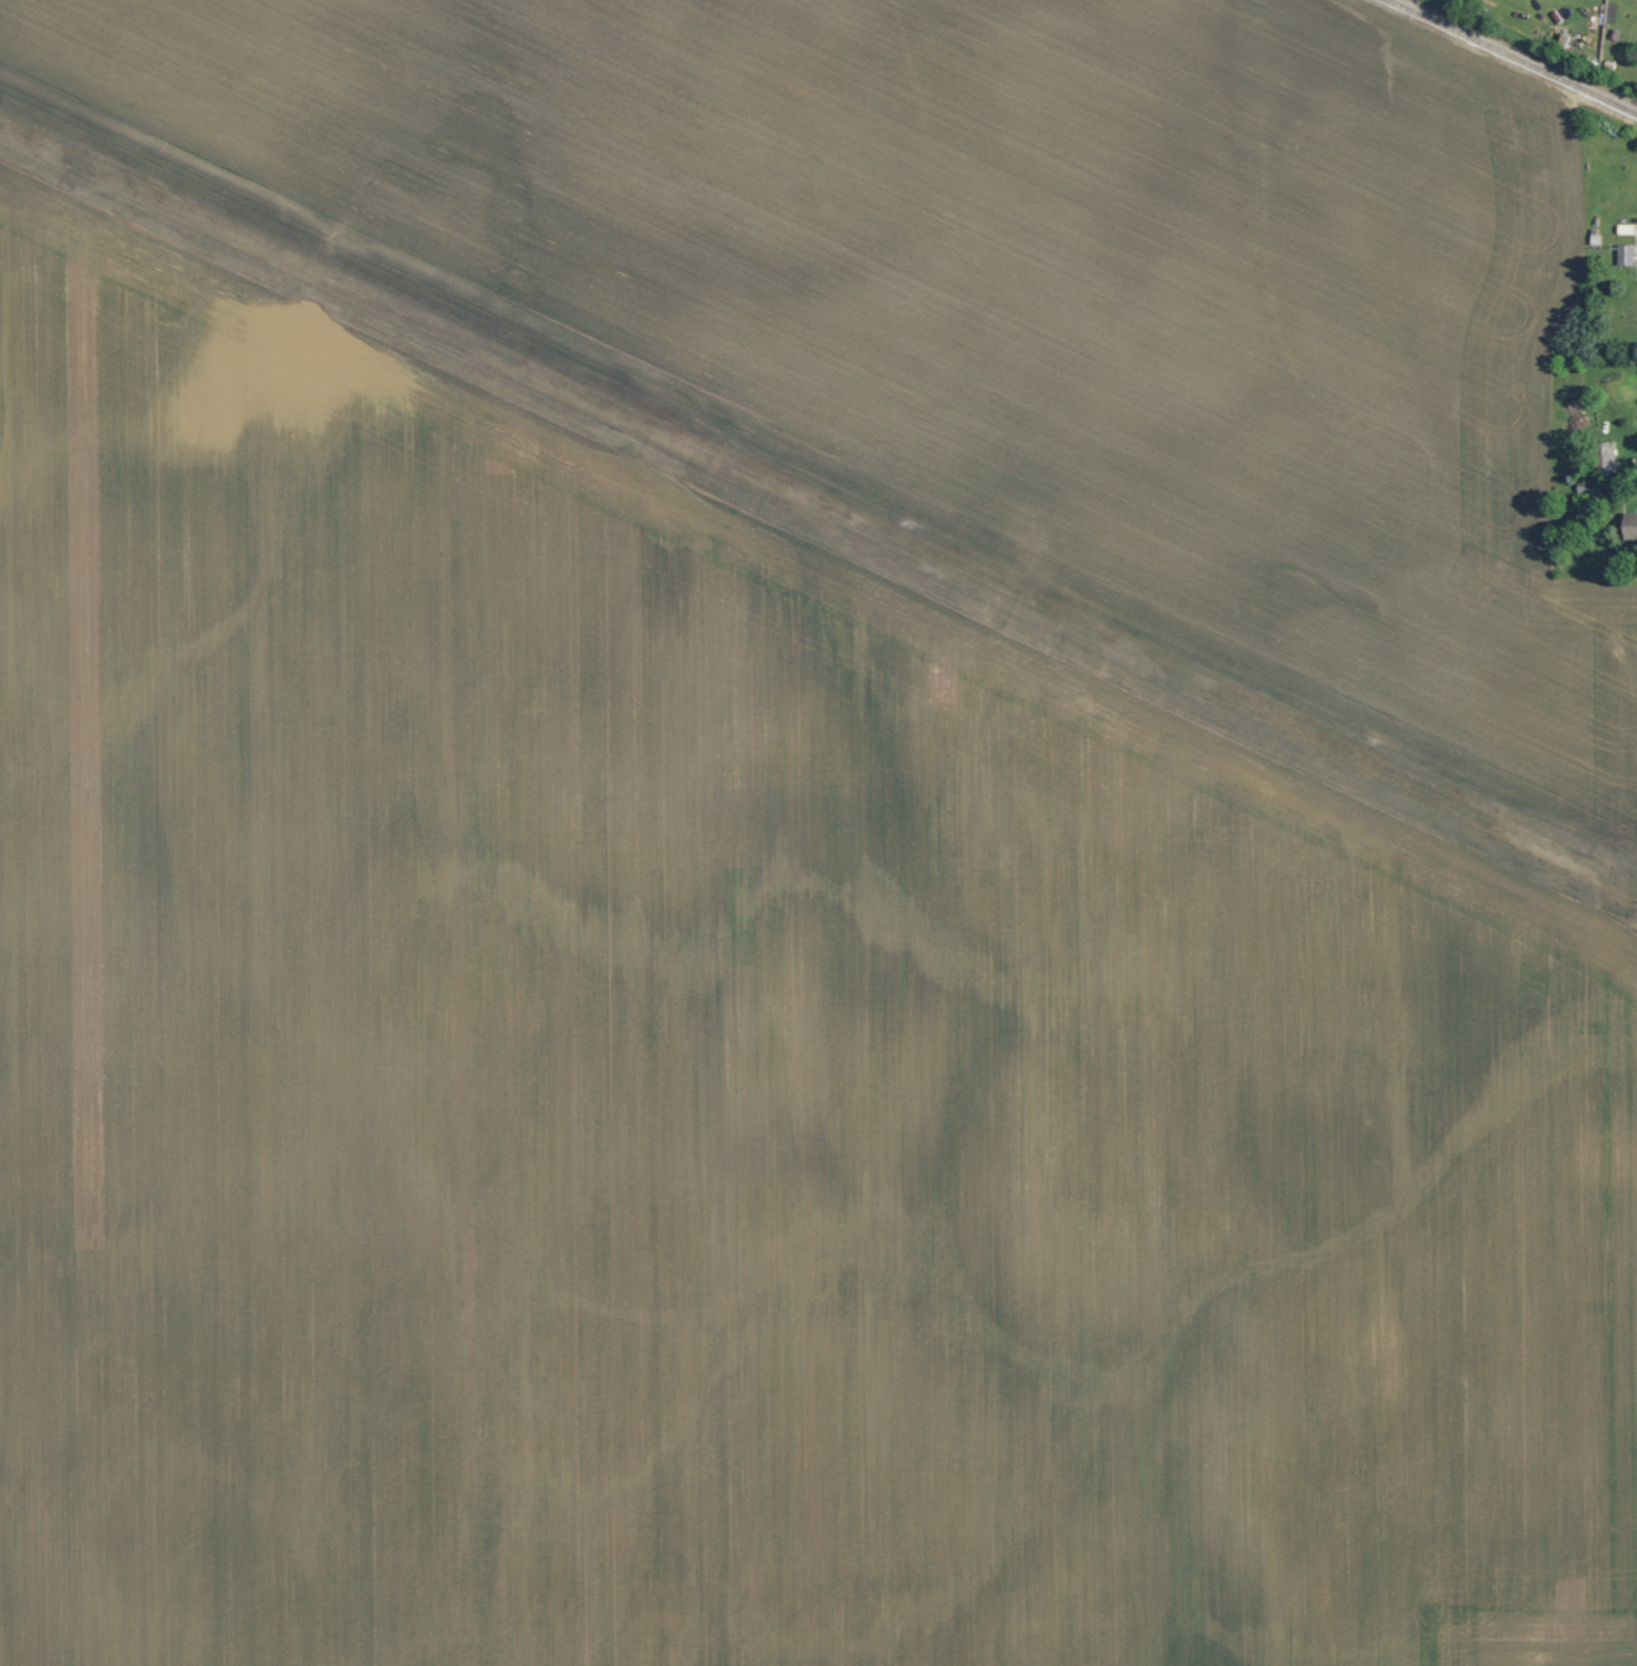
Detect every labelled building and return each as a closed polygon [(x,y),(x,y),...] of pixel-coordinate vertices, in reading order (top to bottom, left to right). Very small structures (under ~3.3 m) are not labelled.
[(1632,264),(1632,244),(1615,244),(1615,264),(1632,264)] [(1590,471),(1613,471),(1613,440),(1590,440),(1590,471)]
